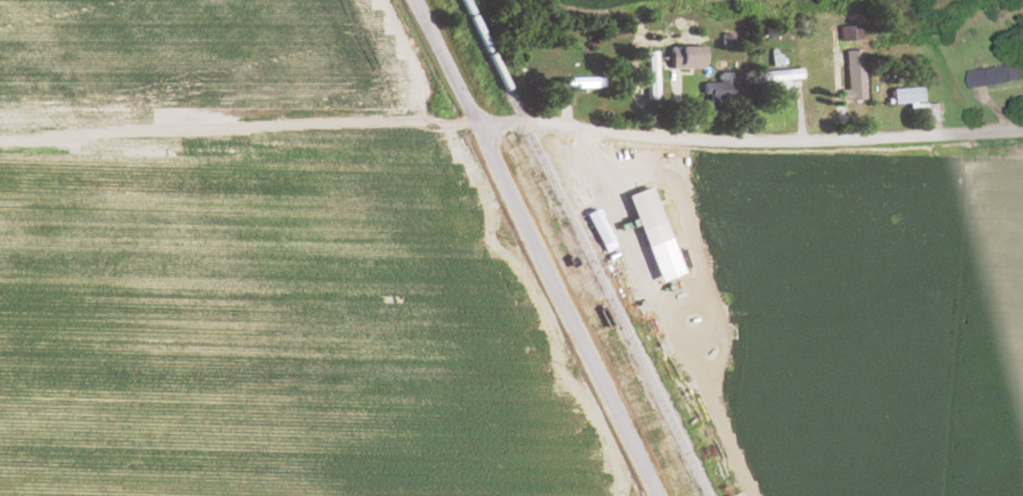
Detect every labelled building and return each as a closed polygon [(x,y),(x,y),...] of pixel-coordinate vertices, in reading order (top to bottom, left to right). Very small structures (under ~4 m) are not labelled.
[(839,26),(839,40),(857,40),(857,26),(839,26)] [(664,47),(664,69),(697,69),(697,47),(664,47)] [(845,101),(863,100),(861,50),(843,51),(845,101)] [(653,53),(643,53),(643,100),(653,100),(653,53)] [(963,72),(966,89),(1021,80),(1019,64),(963,72)] [(796,81),(796,71),(754,71),(754,81),(796,81)] [(730,105),(730,73),(715,73),(715,83),(698,83),(698,96),(705,96),(705,105),(730,105)] [(597,78),(549,78),(549,88),(597,88),(597,78)] [(919,103),(919,88),(889,88),(889,103),(919,103)] [(924,122),(938,121),(938,104),(924,105),(924,122)] [(637,249),(662,240),(644,187),(619,196),(637,249)] [(578,214),(598,254),(610,248),(590,208),(578,214)]
